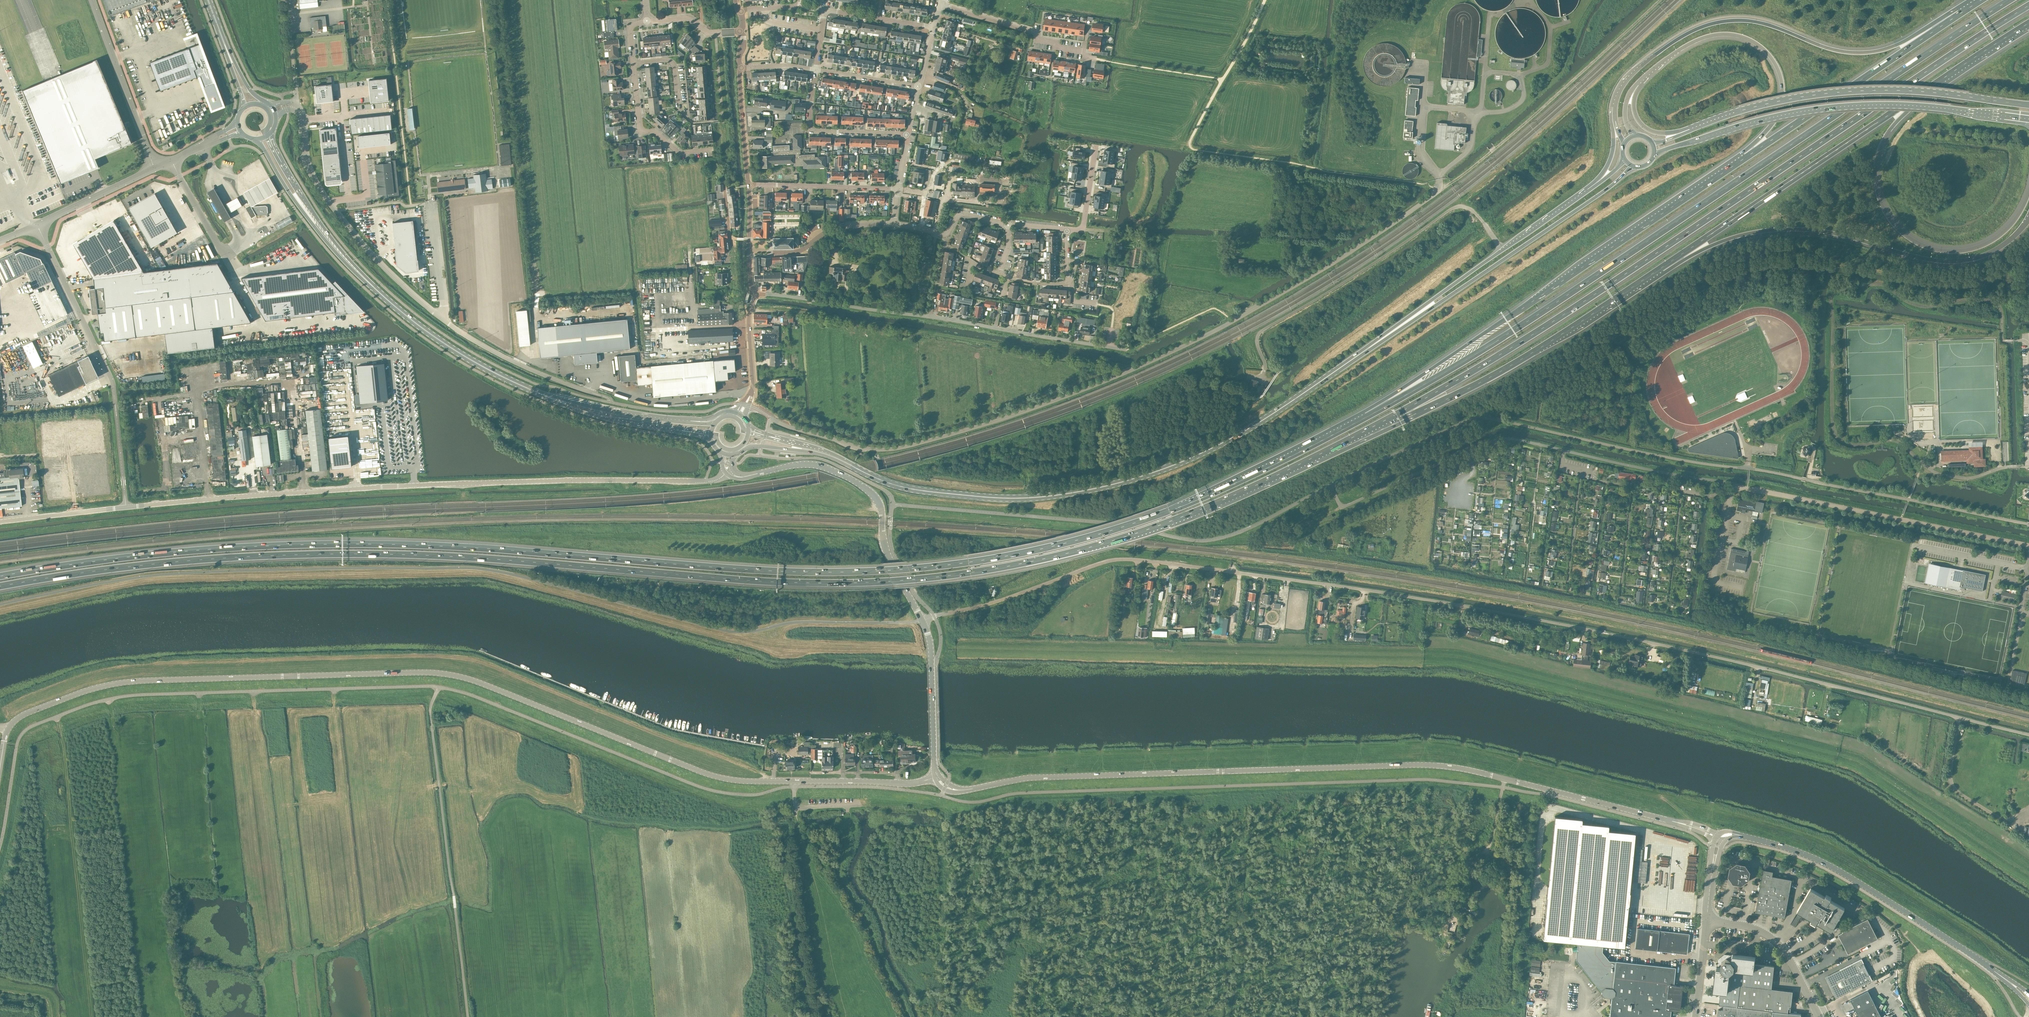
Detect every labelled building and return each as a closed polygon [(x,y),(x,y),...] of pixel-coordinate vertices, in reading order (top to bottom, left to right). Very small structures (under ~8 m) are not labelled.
[(301,8),(318,6),(317,0),(300,0),(301,8)] [(310,18),(311,28),(315,28),(315,30),(323,29),(322,27),(327,26),(325,16),(310,18)] [(606,19),(607,31),(617,30),(616,18),(606,19)] [(832,26),(838,27),(839,20),(833,19),(833,22),(829,21),(828,26),(832,26)] [(1044,30),(1050,31),(1052,20),(1045,19),(1044,30)] [(948,20),(946,26),(955,29),(955,31),(956,31),(957,31),(958,28),(960,29),(961,27),(958,27),(959,23),(956,22),(948,20)] [(1050,31),(1057,32),(1058,21),(1052,20),(1050,31)] [(1057,32),(1063,33),(1065,22),(1058,21),(1057,32)] [(1063,33),(1070,34),(1071,23),(1065,22),(1063,33)] [(1070,34),(1076,34),(1078,24),(1071,23),(1070,34)] [(1078,24),(1076,34),(1083,35),(1085,25),(1078,24)] [(1092,26),(1092,30),(1105,32),(1106,25),(1099,24),(1098,25),(1093,24),(1093,26),(1092,26)] [(946,26),(944,33),(953,35),(955,36),(956,31),(955,31),(955,29),(946,26)] [(944,33),(942,40),(951,42),(951,43),(953,44),(954,41),(951,41),(951,40),(953,35),(944,33)] [(683,38),(680,42),(685,47),(688,50),(692,45),(693,46),(696,42),(693,40),(693,39),(688,34),(685,36),(684,39),(683,38)] [(912,50),(912,54),(918,55),(919,51),(915,51),(917,43),(920,43),(921,36),(915,35),(913,45),(912,50)] [(647,49),(649,49),(648,37),(643,38),(643,41),(640,41),(641,47),(644,46),(644,47),(647,46),(647,49)] [(608,49),(609,58),(618,57),(617,47),(619,46),(618,40),(604,41),(605,49),(608,49)] [(951,42),(942,40),(941,46),(946,48),(945,50),(951,52),(952,49),(949,48),(951,43),(951,42)] [(1090,43),(1090,49),(1095,50),(1095,51),(1097,51),(1096,54),(1101,55),(1103,45),(1102,45),(1090,43)] [(200,44),(150,63),(161,91),(200,76),(200,78),(198,78),(199,81),(201,80),(204,87),(215,83),(200,44)] [(696,62),(705,61),(704,52),(703,52),(695,45),(690,51),(694,53),(695,53),(696,62)] [(958,63),(966,65),(968,59),(952,55),(951,59),(959,61),(958,63)] [(938,56),(936,63),(950,67),(950,64),(947,63),(948,59),(938,56)] [(98,59),(21,91),(60,184),(98,168),(94,159),(132,143),(124,123),(98,59)] [(915,70),(916,62),(910,61),(910,63),(913,64),(912,70),(909,69),(908,76),(914,77),(915,70)] [(1525,63),(1511,61),(1510,67),(1517,68),(1517,69),(1521,70),(1521,68),(1524,68),(1525,63)] [(620,62),(610,63),(610,70),(608,70),(607,71),(607,74),(608,75),(611,74),(611,75),(619,74),(618,68),(621,68),(620,62)] [(936,63),(934,70),(941,72),(940,74),(938,73),(936,77),(949,83),(949,82),(950,80),(951,78),(943,75),(943,72),(945,73),(946,69),(949,70),(950,67),(936,63)] [(1104,64),(1096,63),(1095,70),(1094,70),(1093,76),(1103,78),(1104,71),(1103,71),(1104,64)] [(1077,77),(1083,78),(1084,76),(1087,76),(1088,71),(1085,70),(1085,65),(1079,64),(1077,77)] [(775,72),(769,72),(770,79),(775,79),(776,79),(776,82),(778,81),(779,81),(779,75),(778,75),(776,75),(775,72)] [(1449,78),(1441,77),(1441,82),(1441,83),(1441,85),(1442,87),(1443,88),(1444,89),(1445,90),(1446,91),(1448,91),(1447,103),(1453,103),(1464,104),(1465,93),(1467,92),(1468,92),(1470,91),(1471,90),(1473,89),(1473,87),(1474,85),(1474,80),(1466,79),(1458,79),(1457,79),(1450,78),(1449,78)] [(386,78),(369,80),(369,86),(370,97),(371,102),(389,101),(386,78)] [(823,92),(825,93),(828,79),(822,78),(821,81),(819,80),(818,87),(824,88),(823,92)] [(619,79),(612,80),(613,90),(623,89),(623,82),(620,83),(619,79)] [(1509,90),(1511,91),(1513,90),(1515,89),(1516,88),(1516,86),(1516,84),(1515,81),(1513,80),(1511,80),(1508,80),(1507,82),(1506,83),(1505,85),(1506,87),(1507,89),(1509,90)] [(839,91),(843,92),(845,81),(839,81),(837,95),(839,95),(839,91)] [(850,97),(851,90),(855,90),(856,83),(850,82),(848,97),(850,97)] [(943,92),(945,86),(935,82),(933,89),(943,92)] [(332,84),(315,86),(316,94),(316,97),(317,99),(317,103),(320,103),(321,103),(322,102),(333,101),(332,84)] [(864,92),(864,95),(863,99),(866,99),(866,96),(867,96),(867,92),(870,93),(871,86),(866,85),(865,92),(864,92)] [(879,97),(879,94),(882,95),(883,88),(877,87),(875,101),(877,101),(878,97),(879,97)] [(1408,87),(1405,115),(1416,116),(1416,107),(1415,107),(1415,100),(1418,100),(1419,88),(1408,87)] [(930,89),(928,97),(943,102),(945,94),(930,89)] [(905,102),(905,99),(909,99),(910,92),(904,91),(901,105),(904,105),(904,102),(905,102)] [(620,96),(611,97),(611,99),(613,99),(613,102),(615,106),(619,104),(619,105),(625,105),(624,103),(623,99),(621,100),(620,96)] [(755,97),(754,105),(766,106),(767,99),(755,97)] [(786,101),(784,101),(771,99),(770,109),(785,111),(786,101)] [(794,103),(795,103),(795,110),(805,111),(805,103),(798,103),(798,102),(799,102),(799,99),(795,99),(794,103)] [(924,106),(925,106),(925,107),(934,110),(936,104),(927,101),(925,101),(924,101),(923,105),(924,106)] [(945,107),(936,104),(934,110),(943,113),(945,107)] [(416,131),(413,108),(413,106),(412,106),(412,108),(408,108),(410,130),(414,129),(415,131),(416,131)] [(945,107),(943,113),(952,116),(954,110),(945,107)] [(610,115),(609,115),(610,117),(611,118),(611,119),(615,118),(615,122),(626,121),(626,113),(619,114),(619,110),(612,110),(612,112),(610,112),(610,115)] [(966,124),(965,126),(969,127),(969,124),(972,125),(974,119),(972,119),(972,117),(973,113),(969,112),(968,112),(967,117),(966,124)] [(659,113),(653,120),(662,127),(667,121),(659,113)] [(350,119),(350,124),(351,124),(352,134),(392,129),(391,120),(390,115),(351,119),(350,119)] [(771,118),(768,118),(765,118),(761,118),(761,115),(757,115),(757,118),(752,118),(752,126),(771,126),(771,118)] [(678,128),(676,126),(676,125),(676,124),(671,119),(665,125),(668,128),(665,130),(672,136),(678,128)] [(933,131),(939,132),(941,121),(934,120),(933,131)] [(1413,121),(1405,120),(1403,137),(1412,138),(1413,132),(1412,132),(1412,126),(1413,126),(1413,121)] [(1437,122),(1435,149),(1454,150),(1454,144),(1459,144),(1459,143),(1465,143),(1466,127),(1447,125),(1447,123),(1437,122)] [(616,126),(614,126),(615,130),(615,135),(616,135),(619,135),(619,139),(624,139),(624,138),(628,138),(627,129),(621,130),(617,130),(616,126)] [(689,138),(683,133),(686,129),(684,127),(678,133),(681,135),(676,140),(682,145),(689,138)] [(336,128),(320,130),(326,182),(342,180),(336,128)] [(389,133),(358,136),(359,148),(391,144),(389,133)] [(773,146),(773,151),(771,151),(771,156),(772,164),(793,163),(794,166),(803,166),(803,168),(826,167),(825,156),(817,157),(815,157),(814,154),(801,155),(800,149),(801,148),(801,135),(793,136),(793,148),(793,150),(789,150),(789,145),(773,146)] [(894,154),(895,147),(902,147),(902,142),(898,142),(898,140),(893,140),(892,154),(894,154)] [(656,142),(649,143),(650,154),(653,154),(654,155),(657,154),(657,153),(661,153),(661,154),(662,154),(661,145),(656,145),(656,142)] [(509,144),(499,145),(502,165),(512,164),(509,144)] [(638,153),(637,146),(637,145),(633,146),(633,144),(619,146),(620,156),(628,155),(628,154),(634,153),(638,153)] [(645,145),(637,146),(638,153),(638,157),(646,156),(645,145)] [(916,159),(916,163),(923,165),(923,160),(925,153),(928,154),(929,149),(925,148),(918,147),(916,159)] [(1074,147),(1072,157),(1085,159),(1086,152),(1080,151),(1080,148),(1074,147)] [(1105,150),(1104,156),(1114,158),(1116,158),(1117,148),(1111,147),(1111,151),(1105,150)] [(939,157),(939,160),(947,161),(948,152),(940,151),(939,157)] [(772,164),(771,156),(761,156),(762,167),(772,167),(772,164)] [(1104,156),(1103,162),(1109,163),(1108,166),(1114,167),(1115,164),(1113,164),(1114,158),(1104,156)] [(385,164),(376,165),(379,194),(389,193),(389,196),(399,195),(396,160),(385,161),(385,164)] [(1072,162),(1071,166),(1073,166),(1072,172),(1082,174),(1083,167),(1077,167),(1078,163),(1072,162)] [(1101,170),(1100,177),(1111,178),(1112,172),(1114,172),(1114,169),(1108,168),(1107,171),(1101,170)] [(916,169),(915,171),(914,171),(912,181),(923,183),(925,173),(921,172),(922,170),(916,169)] [(1069,178),(1069,181),(1075,182),(1076,179),(1081,180),(1082,174),(1072,172),(1071,178),(1069,178)] [(468,179),(469,188),(475,188),(475,192),(488,191),(488,189),(493,189),(492,179),(487,179),(486,173),(473,175),(474,178),(468,179)] [(269,177),(244,192),(252,206),(278,191),(269,177)] [(1105,184),(1105,187),(1111,188),(1113,178),(1111,178),(1100,177),(1100,183),(1105,184)] [(510,178),(499,180),(500,187),(511,186),(510,178)] [(437,182),(438,186),(438,192),(466,189),(465,179),(437,182)] [(962,187),(961,187),(961,183),(953,183),(953,194),(961,194),(961,197),(975,198),(976,184),(962,184),(962,187)] [(981,183),(980,191),(994,192),(995,184),(981,183)] [(207,192),(225,222),(231,218),(214,188),(207,192)] [(1070,188),(1068,197),(1070,197),(1081,199),(1081,193),(1076,192),(1076,189),(1070,188)] [(129,208),(152,247),(177,233),(155,193),(129,208)] [(793,208),(789,208),(789,211),(793,211),(796,211),(797,193),(791,193),(791,200),(791,203),(792,204),(793,204),(793,208)] [(1095,195),(1094,201),(1105,203),(1105,197),(1108,197),(1108,194),(1102,193),(1101,196),(1096,195),(1095,195)] [(734,194),(733,194),(728,195),(729,203),(736,202),(734,194)] [(764,195),(764,196),(759,195),(759,208),(764,208),(764,209),(772,209),(772,202),(770,202),(770,195),(764,195)] [(837,208),(837,204),(839,204),(840,195),(835,195),(835,200),(826,200),(826,207),(837,208)] [(1067,203),(1067,206),(1073,207),(1074,204),(1079,205),(1080,205),(1081,199),(1070,197),(1070,203),(1067,203)] [(238,199),(227,204),(231,212),(242,206),(238,199)] [(925,208),(924,214),(934,217),(937,202),(927,199),(926,206),(927,206),(926,206),(926,208),(925,208)] [(807,210),(810,211),(810,209),(815,209),(814,210),(818,210),(818,209),(823,209),(823,200),(810,200),(810,206),(807,205),(807,210)] [(906,200),(905,211),(911,212),(912,205),(915,205),(916,201),(913,201),(906,200)] [(1094,201),(1094,207),(1099,208),(1099,211),(1105,212),(1106,209),(1104,208),(1105,203),(1094,201)] [(248,206),(245,208),(251,218),(254,217),(256,215),(257,215),(265,215),(272,214),(271,207),(267,207),(252,208),(250,205),(248,206)] [(763,224),(763,237),(770,238),(770,232),(769,232),(771,230),(769,228),(771,226),(771,224),(769,222),(771,221),(771,218),(769,217),(771,215),(771,212),(769,211),(763,211),(763,224)] [(960,223),(960,226),(969,229),(971,224),(974,225),(975,222),(969,219),(968,222),(963,221),(962,223),(960,223)] [(114,220),(74,244),(94,278),(144,272),(114,220)] [(415,235),(413,220),(393,223),(397,265),(406,272),(419,271),(416,251),(419,251),(418,235),(415,235)] [(753,229),(753,237),(763,237),(763,224),(754,223),(754,229),(753,229)] [(969,229),(960,226),(959,228),(960,228),(959,231),(968,234),(969,229)] [(978,234),(981,235),(986,237),(989,227),(987,226),(987,228),(984,226),(984,228),(981,227),(978,234)] [(991,239),(994,230),(991,229),(992,228),(989,227),(986,237),(991,239)] [(714,241),(727,240),(727,238),(727,233),(725,233),(725,230),(719,231),(719,234),(718,234),(719,237),(717,238),(714,238),(714,241)] [(994,230),(991,239),(996,241),(997,240),(1000,241),(1002,234),(999,233),(1000,231),(998,230),(997,231),(994,230)] [(957,233),(956,236),(966,239),(968,234),(959,231),(958,234),(957,233)] [(1031,232),(1031,242),(1036,242),(1036,241),(1039,241),(1039,234),(1036,234),(1036,233),(1033,233),(1033,232),(1031,232)] [(1049,241),(1059,241),(1059,239),(1058,239),(1058,235),(1057,235),(1057,232),(1049,233),(1049,236),(1049,241)] [(966,239),(956,236),(955,238),(956,238),(955,241),(964,244),(966,239)] [(773,248),(773,249),(792,249),(793,249),(793,248),(793,246),(798,246),(798,238),(793,238),(793,237),(792,237),(774,238),(773,238),(773,241),(772,241),(772,245),(773,245),(773,248)] [(962,249),(964,244),(955,241),(954,244),(953,243),(952,246),(962,249)] [(981,245),(985,247),(984,251),(992,254),(994,248),(982,244),(981,245)] [(721,263),(721,252),(728,252),(728,245),(720,246),(713,247),(713,250),(714,263),(721,263)] [(981,255),(980,257),(989,260),(992,254),(984,251),(982,256),(981,255)] [(19,252),(15,254),(14,252),(0,259),(0,271),(5,283),(24,274),(24,272),(26,271),(34,289),(27,292),(43,326),(67,314),(43,263),(42,263),(40,259),(19,252)] [(1018,263),(1028,265),(1029,260),(1028,259),(1028,256),(1022,255),(1021,258),(1020,258),(1019,261),(1018,261),(1018,263)] [(810,256),(782,257),(782,263),(782,271),(803,272),(810,256)] [(760,257),(759,257),(759,265),(766,265),(770,266),(771,258),(760,257)] [(981,258),(979,263),(987,266),(989,260),(980,257),(980,258),(981,258)] [(218,263),(144,272),(94,278),(95,288),(89,289),(93,314),(98,314),(101,333),(103,332),(105,341),(136,337),(136,338),(136,337),(158,334),(165,333),(167,353),(215,347),(213,327),(251,322),(234,291),(235,291),(234,291),(218,263)] [(833,275),(833,280),(848,281),(849,274),(849,270),(846,270),(846,268),(829,267),(829,273),(832,273),(832,274),(833,275)] [(347,293),(345,296),(319,268),(242,278),(266,321),(335,312),(335,315),(355,313),(355,312),(364,311),(347,293)] [(854,278),(863,279),(863,273),(865,274),(866,269),(861,269),(860,273),(854,272),(854,278)] [(1026,276),(1027,270),(1018,269),(1018,272),(1016,272),(1016,274),(1017,274),(1017,277),(1027,279),(1028,276),(1026,276)] [(754,281),(763,281),(764,281),(763,274),(763,270),(760,270),(760,274),(754,275),(754,281)] [(976,271),(973,279),(978,281),(977,282),(979,283),(982,274),(976,271)] [(772,272),(766,272),(766,274),(763,274),(764,281),(765,281),(770,281),(775,281),(780,281),(781,281),(781,272),(772,272)] [(728,277),(728,273),(717,273),(717,285),(727,284),(726,277),(728,277)] [(982,274),(979,283),(980,283),(981,282),(985,284),(988,276),(982,274)] [(954,278),(950,278),(950,277),(941,276),(940,282),(941,283),(941,285),(946,286),(948,286),(948,284),(949,279),(953,280),(954,278)] [(988,276),(985,284),(990,285),(989,287),(990,287),(994,278),(988,276)] [(994,278),(990,287),(992,288),(992,286),(997,288),(1000,280),(994,278)] [(1010,288),(1009,290),(1019,292),(1019,291),(1018,290),(1018,289),(1019,286),(1019,285),(1019,283),(1018,283),(1012,282),(1012,284),(1010,284),(1010,288)] [(1090,292),(1091,287),(1081,285),(1081,288),(1080,288),(1080,290),(1081,291),(1080,294),(1087,295),(1087,292),(1090,292)] [(1046,297),(1046,298),(1047,298),(1048,297),(1048,288),(1042,288),(1042,289),(1040,289),(1039,295),(1041,295),(1041,296),(1046,297)] [(1060,298),(1062,298),(1064,298),(1064,303),(1070,303),(1071,295),(1071,291),(1067,291),(1067,290),(1061,290),(1060,298)] [(943,310),(946,294),(939,293),(938,299),(941,299),(939,310),(943,310)] [(946,294),(943,310),(947,311),(948,308),(952,308),(954,298),(949,297),(949,298),(946,298),(946,294)] [(955,295),(953,307),(959,309),(960,305),(962,305),(960,313),(967,315),(967,314),(969,315),(970,306),(971,306),(972,304),(973,299),(961,296),(960,296),(955,295)] [(986,300),(984,306),(995,308),(996,302),(986,300)] [(1010,310),(1010,312),(1010,313),(1015,314),(1016,307),(1016,306),(1008,304),(1007,310),(1010,310)] [(981,317),(983,306),(976,305),(974,316),(981,317)] [(1016,307),(1015,314),(1019,314),(1018,323),(1019,323),(1020,324),(1021,324),(1022,323),(1025,324),(1026,316),(1027,313),(1021,312),(1021,308),(1016,307)] [(527,310),(516,311),(520,346),(530,345),(527,310)] [(1003,310),(1002,313),(1001,320),(1008,321),(1009,314),(1010,313),(1010,312),(1003,310)] [(1037,326),(1041,327),(1044,316),(1044,312),(1039,311),(1034,310),(1033,315),(1039,316),(1037,326)] [(715,313),(698,314),(698,325),(723,324),(734,324),(733,312),(723,313),(720,313),(719,313),(715,313)] [(753,314),(753,323),(767,324),(767,314),(753,314)] [(1072,323),(1073,317),(1073,315),(1066,314),(1066,315),(1065,315),(1063,331),(1068,331),(1069,324),(1069,322),(1072,323)] [(1085,334),(1087,318),(1083,317),(1077,316),(1076,322),(1082,323),(1082,326),(1081,326),(1080,333),(1085,334)] [(1087,318),(1085,334),(1089,335),(1090,328),(1090,324),(1094,325),(1095,320),(1087,318)] [(627,319),(624,319),(537,328),(540,358),(574,354),(575,364),(597,362),(597,352),(614,351),(630,349),(627,319)] [(733,341),(732,328),(688,330),(689,343),(733,341)] [(762,339),(760,339),(760,341),(762,341),(762,345),(774,345),(774,346),(779,346),(779,329),(772,329),(765,329),(765,334),(762,334),(762,339)] [(779,353),(770,353),(770,351),(764,351),(765,359),(770,358),(770,365),(779,365),(779,353)] [(635,354),(619,356),(621,381),(637,380),(638,385),(652,384),(654,397),(716,392),(716,387),(715,381),(728,380),(728,377),(727,372),(731,372),(735,371),(734,358),(713,360),(713,361),(636,368),(635,354)] [(77,361),(37,380),(47,401),(85,383),(98,377),(92,365),(92,364),(92,363),(91,360),(90,361),(88,356),(77,361)] [(384,363),(357,366),(360,394),(361,403),(387,400),(386,384),(385,379),(384,363)] [(1258,381),(1252,379),(1251,381),(1251,382),(1251,383),(1250,385),(1256,387),(1257,384),(1258,381)] [(785,387),(776,387),(777,397),(786,396),(785,387)] [(1740,401),(1747,398),(1745,391),(1737,395),(1740,401)] [(168,402),(162,403),(164,421),(170,420),(168,402)] [(233,420),(240,420),(239,407),(232,408),(233,420)] [(308,428),(303,429),(304,448),(310,448),(312,471),(327,469),(321,409),(306,410),(308,428)] [(247,429),(238,430),(239,440),(240,444),(242,460),(250,459),(248,439),(247,431),(247,429)] [(288,429),(277,430),(281,460),(292,458),(288,429)] [(253,436),(256,466),(271,464),(267,434),(253,436)] [(1690,451),(1737,458),(1738,458),(1738,457),(1736,447),(1736,446),(1735,445),(1735,443),(1735,440),(1733,437),(1731,435),(1728,434),(1725,434),(1723,435),(1721,436),(1719,437),(1717,439),(1715,444),(1700,442),(1689,448),(1688,448),(1688,449),(1688,450),(1689,451),(1690,451)] [(348,435),(328,438),(332,468),(352,466),(348,435)] [(1804,447),(1802,455),(1810,456),(1811,448),(1804,447)] [(1944,451),(1941,451),(1941,461),(1944,461),(1967,460),(1967,463),(1975,463),(1975,466),(1985,466),(1985,463),(1985,459),(1982,459),(1982,447),(1976,447),(1969,448),(1970,450),(1970,451),(1944,451)] [(21,506),(19,478),(23,478),(22,469),(9,470),(9,477),(5,477),(5,472),(0,473),(0,508),(21,506)] [(1762,513),(1763,505),(1764,503),(1739,498),(1736,510),(1741,511),(1741,509),(1762,513)] [(1648,505),(1648,509),(1645,508),(1644,516),(1653,516),(1653,506),(1648,505)] [(1731,548),(1726,569),(1736,571),(1736,568),(1745,570),(1748,558),(1745,557),(1746,551),(1731,548)] [(1983,591),(1986,574),(1963,570),(1962,571),(1933,566),(1931,576),(1934,576),(1933,583),(1960,588),(1960,587),(1983,591)] [(1119,594),(1119,598),(1126,598),(1127,589),(1127,586),(1132,587),(1134,578),(1127,577),(1127,582),(1124,582),(1123,589),(1123,588),(1122,595),(1119,594)] [(1143,589),(1142,596),(1147,596),(1148,588),(1153,589),(1154,581),(1148,580),(1148,585),(1145,584),(1145,588),(1145,590),(1143,589)] [(1221,590),(1218,590),(1218,588),(1212,587),(1210,598),(1217,599),(1217,596),(1220,597),(1221,590)] [(2002,591),(2001,598),(2014,600),(2015,594),(2002,591)] [(1358,606),(1356,618),(1363,619),(1364,615),(1365,610),(1364,610),(1365,607),(1358,606)] [(1216,610),(1215,622),(1213,631),(1227,633),(1230,612),(1216,610)] [(1318,615),(1317,622),(1322,623),(1326,623),(1327,616),(1323,616),(1318,615)] [(1147,628),(1139,627),(1138,636),(1146,637),(1147,628)] [(1269,628),(1257,627),(1255,638),(1268,640),(1269,628)] [(1538,643),(1537,652),(1539,652),(1539,651),(1545,651),(1545,644),(1538,643)] [(1583,643),(1581,660),(1574,659),(1573,666),(1590,668),(1590,661),(1587,661),(1588,655),(1590,655),(1591,645),(1589,645),(1589,643),(1583,643)] [(1635,654),(1635,657),(1633,657),(1633,656),(1630,656),(1629,662),(1633,663),(1633,665),(1640,666),(1641,662),(1640,661),(1642,655),(1638,654),(1635,654)] [(1597,665),(1597,667),(1600,668),(1608,670),(1610,663),(1601,660),(1600,665),(1597,665)] [(1956,676),(1958,671),(1934,666),(1932,672),(1956,676)] [(2013,670),(2010,681),(2028,685),(2028,673),(2013,670)] [(1767,698),(1769,683),(1761,682),(1760,688),(1766,689),(1765,694),(1765,698),(1767,698)] [(1683,691),(1696,694),(1697,687),(1690,685),(1689,688),(1687,688),(1684,687),(1683,691)] [(1750,707),(1751,698),(1747,697),(1744,697),(1743,706),(1750,707)] [(1766,704),(1758,702),(1757,706),(1756,710),(1765,711),(1766,704)] [(2020,750),(2027,752),(2028,744),(2021,742),(2020,750)] [(811,748),(811,759),(818,759),(818,758),(822,758),(833,758),(833,749),(818,749),(816,748),(811,748)] [(920,761),(920,755),(915,755),(915,754),(912,754),(912,750),(905,751),(905,754),(906,754),(907,757),(907,762),(916,762),(916,761),(920,761)] [(907,757),(906,754),(905,754),(905,751),(898,751),(898,755),(901,755),(902,762),(907,762),(907,757)] [(845,758),(845,765),(855,765),(855,758),(853,758),(853,754),(845,754),(845,758)] [(870,755),(862,755),(863,766),(873,766),(873,764),(873,761),(873,759),(875,759),(879,759),(879,755),(873,755),(870,755)] [(879,755),(879,759),(880,759),(880,766),(893,766),(893,759),(881,760),(881,755),(879,755)] [(833,768),(833,758),(822,758),(822,768),(833,768)] [(785,761),(786,769),(795,768),(794,760),(785,761)] [(1547,897),(1543,939),(1624,947),(1627,922),(1628,905),(1629,905),(1630,893),(1629,893),(1635,833),(1608,830),(1609,825),(1582,823),(1582,819),(1555,816),(1548,885),(1546,897),(1547,897)] [(1637,848),(1634,872),(1641,872),(1643,849),(1637,848)] [(1730,867),(1728,876),(1733,883),(1742,885),(1749,879),(1751,871),(1746,864),(1737,862),(1730,867)] [(1759,891),(1755,912),(1756,912),(1758,912),(1763,913),(1768,914),(1782,917),(1785,917),(1785,916),(1785,915),(1789,897),(1789,894),(1792,879),(1777,877),(1772,876),(1773,871),(1764,870),(1763,870),(1762,874),(1760,887),(1759,891)] [(1836,921),(1844,908),(1811,888),(1805,899),(1798,910),(1817,921),(1816,921),(1825,926),(1826,928),(1825,929),(1830,935),(1841,927),(1836,921)] [(1868,918),(1850,928),(1860,948),(1878,938),(1868,918)] [(1687,954),(1689,938),(1689,934),(1636,928),(1634,948),(1687,954)] [(1860,948),(1850,928),(1843,931),(1838,934),(1848,953),(1860,948)] [(1676,967),(1675,967),(1610,960),(1603,951),(1603,946),(1578,943),(1576,959),(1602,991),(1601,993),(1604,997),(1612,998),(1611,1004),(1671,1010),(1680,1011),(1683,986),(1674,985),(1676,967)] [(1793,991),(1774,989),(1772,989),(1774,966),(1755,964),(1756,957),(1732,954),(1732,955),(1725,954),(1718,959),(1717,967),(1714,990),(1721,991),(1719,1005),(1724,1005),(1774,1011),(1788,1012),(1789,1005),(1791,1005),(1793,991)] [(1826,977),(1836,998),(1873,980),(1862,959),(1826,977)] [(1531,960),(1530,972),(1539,972),(1539,960),(1531,960)] [(1869,990),(1851,999),(1860,1016),(1882,1016),(1869,990)] [(1671,1010),(1611,1004),(1610,1016),(1670,1016),(1671,1010)] [(1774,1011),(1724,1005),(1723,1010),(1718,1010),(1717,1016),(1773,1016),(1774,1011)]
